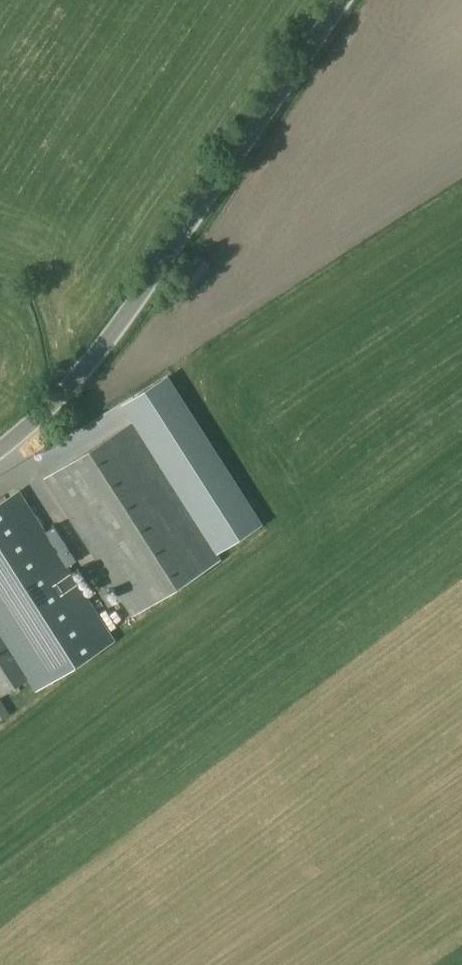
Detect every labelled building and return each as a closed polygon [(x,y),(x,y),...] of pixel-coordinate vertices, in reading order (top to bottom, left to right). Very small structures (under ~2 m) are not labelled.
[(44,479),(131,615),(220,559),(214,550),(256,521),(160,377),(123,405),(132,423),(44,479)] [(28,679),(35,690),(113,640),(105,627),(104,628),(41,528),(42,528),(19,491),(0,503),(0,635),(28,679)] [(28,679),(0,635),(0,696),(28,679)]
